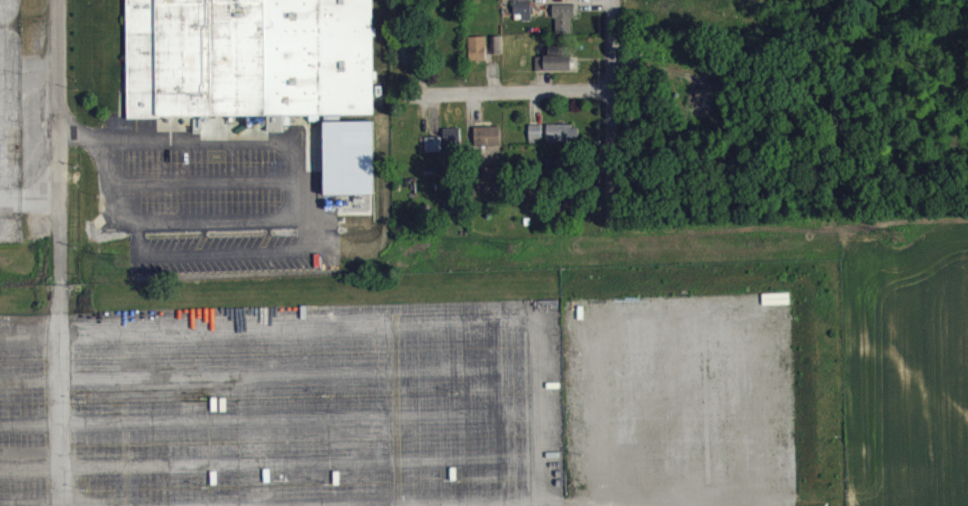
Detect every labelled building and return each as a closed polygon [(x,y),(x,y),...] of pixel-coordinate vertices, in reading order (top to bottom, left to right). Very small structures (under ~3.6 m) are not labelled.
[(127,116),(126,0),(370,0),(372,114),(283,115),(283,130),(266,130),(266,114),(127,116)] [(532,29),(532,12),(515,12),(515,23),(522,23),(523,29),(532,29)] [(575,13),(555,13),(555,42),(575,42),(575,13)] [(493,63),(503,62),(503,44),(492,45),(493,63)] [(486,45),(469,45),(469,69),(487,69),(486,45)] [(567,55),(549,55),(549,63),(567,64),(567,55)] [(536,78),(573,79),(573,65),(536,64),(536,78)] [(270,140),(285,141),(285,124),(270,123),(270,140)] [(543,133),(530,133),(530,148),(543,147),(543,133)] [(548,150),(580,149),(580,133),(548,134),(548,150)] [(475,135),(476,155),(502,154),(501,135),(475,135)] [(426,146),(427,158),(462,157),(461,136),(443,137),(443,146),(426,146)] [(497,175),(481,175),(482,201),(498,201),(497,175)]
